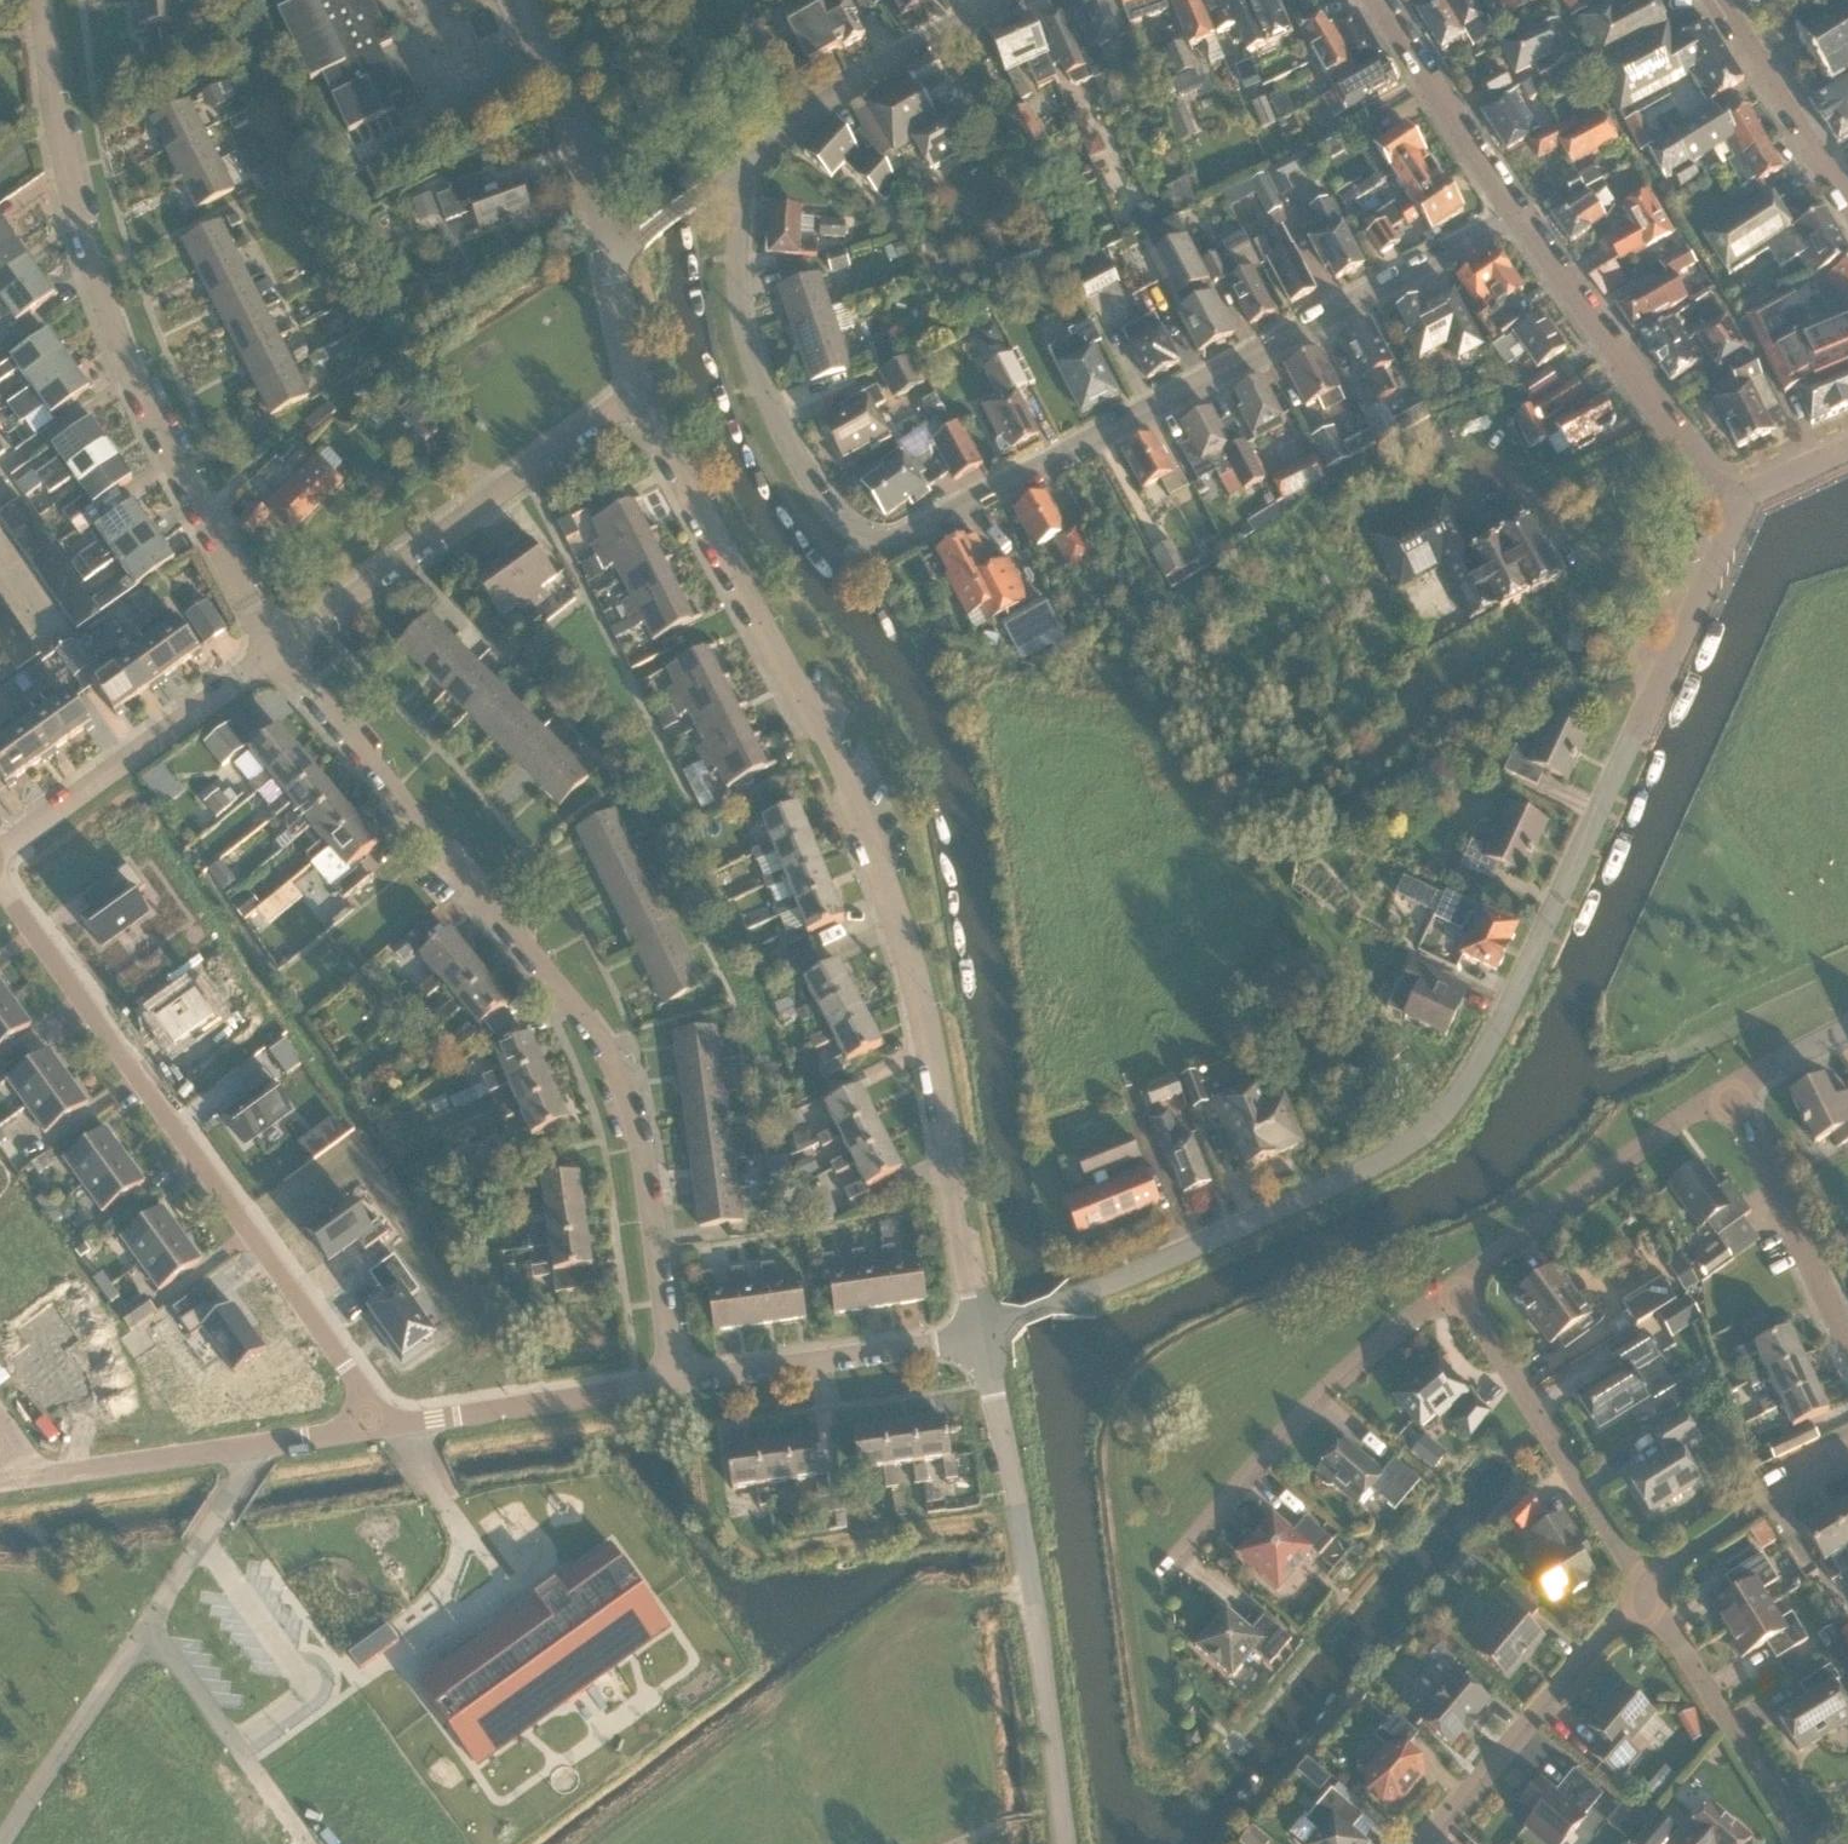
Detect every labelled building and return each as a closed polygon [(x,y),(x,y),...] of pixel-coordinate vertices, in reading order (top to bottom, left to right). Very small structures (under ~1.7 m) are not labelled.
[(138,25),(183,20),(180,0),(135,0),(138,25)] [(290,6),(279,11),(311,81),(323,75),(333,98),(349,132),(396,110),(391,99),(403,94),(381,48),(393,43),(373,0),(288,0),(290,6)] [(766,10),(775,27),(756,38),(781,83),(838,52),(817,11),(810,15),(802,0),(784,0),(766,10)] [(810,15),(817,11),(838,52),(843,49),(844,51),(866,38),(856,19),(859,18),(849,0),(802,0),(810,15)] [(900,19),(927,4),(924,0),(889,0),(900,19)] [(1111,0),(1073,0),(1074,1),(1063,6),(1095,81),(1108,75),(1097,48),(1126,36),(1111,0)] [(1125,11),(1132,22),(1145,17),(1147,20),(1170,12),(1166,0),(1121,0),(1125,11)] [(1191,47),(1216,36),(1200,0),(1170,0),(1191,47)] [(1225,2),(1224,0),(1205,0),(1220,34),(1236,27),(1225,2)] [(1236,27),(1248,53),(1292,34),(1277,0),(1230,0),(1225,2),(1236,27)] [(1476,0),(1436,0),(1418,12),(1443,51),(1466,36),(1474,49),(1464,32),(1487,19),(1488,18),(1476,0)] [(1509,15),(1537,0),(1501,0),(1509,15)] [(1583,0),(1563,0),(1572,17),(1588,9),(1583,0)] [(1595,65),(1667,28),(1653,0),(1644,0),(1624,11),(1617,0),(1580,20),(1601,60),(1595,63),(1595,65)] [(1743,0),(1748,8),(1758,11),(1774,0),(1743,0)] [(1831,85),(1847,74),(1847,0),(1846,0),(1796,31),(1831,85)] [(1301,31),(1332,85),(1383,55),(1357,12),(1330,28),(1324,18),(1301,31)] [(1028,16),(1007,26),(1038,87),(1059,76),(1054,66),(1063,62),(1069,73),(1073,82),(1078,87),(1094,79),(1062,17),(1045,26),(1054,44),(1045,49),(1028,16)] [(1535,65),(1541,76),(1577,57),(1558,22),(1540,32),(1537,27),(1503,46),(1518,74),(1535,65)] [(1667,28),(1595,65),(1626,122),(1672,97),(1667,90),(1690,76),(1708,103),(1744,80),(1707,23),(1674,40),(1667,28)] [(1038,87),(1007,26),(989,36),(1023,101),(1032,97),(1018,69),(1027,64),(1038,87)] [(158,29),(148,31),(151,44),(161,42),(158,29)] [(1164,51),(1176,79),(1195,70),(1183,42),(1164,51)] [(910,78),(867,105),(868,107),(896,152),(899,157),(917,146),(931,171),(971,146),(950,112),(946,114),(943,108),(958,99),(946,80),(948,79),(934,57),(932,54),(905,71),(906,72),(910,78)] [(1398,85),(1384,60),(1332,91),(1347,115),(1398,85)] [(1237,69),(1244,86),(1259,80),(1252,63),(1237,69)] [(1512,86),(1503,71),(1484,83),(1492,97),(1512,86)] [(1172,82),(1179,97),(1202,87),(1195,73),(1172,82)] [(1831,85),(1809,99),(1839,146),(1847,140),(1847,74),(1831,85)] [(1536,79),(1523,86),(1531,100),(1544,93),(1536,79)] [(1110,80),(1097,85),(1109,114),(1122,108),(1110,80)] [(230,82),(219,87),(224,97),(235,92),(230,82)] [(217,84),(203,92),(212,109),(226,101),(224,97),(219,87),(217,84)] [(1539,130),(1515,93),(1483,114),(1507,150),(1539,130)] [(1275,123),(1264,99),(1252,104),(1263,129),(1275,123)] [(167,152),(206,132),(191,103),(152,123),(167,152)] [(1167,111),(1180,143),(1197,136),(1184,104),(1167,111)] [(1009,118),(1028,151),(1047,141),(1029,107),(1009,118)] [(1717,109),(1680,131),(1686,142),(1681,145),(1691,164),(1725,144),(1733,160),(1728,163),(1729,164),(1768,143),(1748,107),(1723,120),(1717,109)] [(1369,121),(1362,108),(1340,120),(1347,133),(1369,121)] [(246,115),(232,122),(236,131),(250,123),(246,115)] [(1615,141),(1602,117),(1581,128),(1576,119),(1532,143),(1540,157),(1563,145),(1573,164),(1615,141)] [(812,134),(813,135),(819,140),(805,155),(832,180),(846,165),(886,203),(900,188),(879,156),(869,168),(836,118),(812,134)] [(1394,176),(1424,155),(1405,127),(1375,148),(1394,176)] [(857,133),(867,149),(873,146),(863,129),(857,133)] [(1691,164),(1681,145),(1686,142),(1680,131),(1650,148),(1667,179),(1675,175),(1681,188),(1699,178),(1691,164)] [(181,181),(220,160),(206,132),(167,152),(181,181)] [(1085,141),(1094,158),(1111,150),(1102,132),(1085,141)] [(1768,143),(1729,164),(1742,189),(1754,182),(1756,185),(1783,169),(1768,143)] [(1260,148),(1244,154),(1250,169),(1266,163),(1260,148)] [(1311,164),(1305,152),(1265,173),(1277,197),(1292,189),(1286,177),(1311,164)] [(1413,204),(1444,183),(1424,155),(1394,176),(1407,195),(1413,204)] [(235,189),(220,160),(181,181),(196,209),(235,189)] [(389,188),(380,164),(367,169),(376,193),(389,188)] [(271,165),(259,171),(265,184),(278,177),(271,165)] [(1564,185),(1573,200),(1552,215),(1571,242),(1591,227),(1590,227),(1606,215),(1595,199),(1608,190),(1594,167),(1564,185)] [(1251,182),(1268,216),(1281,209),(1265,175),(1251,182)] [(1355,190),(1361,199),(1382,184),(1376,176),(1355,190)] [(489,194),(483,177),(451,188),(452,191),(438,196),(446,221),(474,212),(480,229),(531,210),(521,183),(489,194)] [(1201,202),(1190,177),(1167,188),(1178,213),(1201,202)] [(1413,204),(1401,212),(1368,235),(1381,253),(1400,240),(1393,230),(1406,220),(1411,227),(1424,218),(1433,232),(1463,211),(1444,183),(1413,204)] [(1798,256),(1812,277),(1847,256),(1847,249),(1825,211),(1815,217),(1807,204),(1793,200),(1781,208),(1770,192),(1704,236),(1730,274),(1769,249),(1781,267),(1798,256)] [(440,215),(431,193),(412,201),(421,222),(440,215)] [(1672,234),(1649,193),(1621,209),(1632,229),(1610,242),(1620,260),(1645,246),(1646,249),(1672,234)] [(1330,268),(1336,280),(1363,266),(1328,199),(1309,209),(1321,232),(1309,238),(1325,270),(1330,268)] [(1373,218),(1379,226),(1401,212),(1395,203),(1373,218)] [(1148,205),(1133,212),(1142,231),(1157,225),(1148,205)] [(819,239),(800,238),(802,211),(774,209),(772,237),(768,237),(767,254),(817,257),(819,239)] [(237,212),(227,217),(231,226),(242,221),(237,212)] [(15,241),(7,229),(10,227),(5,220),(0,224),(0,252),(15,241)] [(1155,253),(1149,256),(1179,313),(1200,352),(1233,334),(1213,295),(1206,282),(1210,279),(1188,236),(1182,238),(1173,221),(1146,236),(1155,253)] [(821,237),(846,238),(847,223),(821,222),(821,237)] [(184,243),(198,272),(236,253),(222,224),(184,243)] [(1270,262),(1292,304),(1315,291),(1282,229),(1254,244),(1265,264),(1270,262)] [(1241,230),(1228,237),(1222,240),(1239,275),(1228,282),(1251,326),(1275,313),(1253,271),(1261,267),(1241,230)] [(32,258),(27,252),(24,254),(15,241),(0,252),(0,280),(32,258)] [(906,243),(895,246),(899,259),(910,256),(906,243)] [(1197,253),(1214,283),(1228,275),(1211,245),(1197,253)] [(1633,331),(1688,299),(1674,277),(1696,264),(1687,249),(1660,265),(1666,276),(1615,305),(1633,331)] [(833,274),(852,269),(846,251),(828,256),(833,274)] [(213,301),(251,281),(236,253),(198,272),(213,301)] [(1118,276),(1105,253),(1074,269),(1087,292),(1118,276)] [(1478,322),(1495,344),(1534,315),(1518,293),(1524,289),(1498,255),(1475,272),(1473,269),(1458,280),(1478,307),(1481,305),(1488,315),(1478,322)] [(42,279),(33,266),(36,264),(32,258),(0,280),(0,308),(42,279)] [(1590,275),(1604,298),(1627,283),(1624,278),(1625,277),(1616,261),(1603,269),(1602,268),(1590,275)] [(1827,277),(1847,311),(1847,264),(1827,277)] [(790,321),(831,307),(820,277),(780,291),(790,321)] [(0,308),(0,322),(11,315),(18,324),(58,295),(54,288),(50,291),(42,279),(0,308)] [(228,329),(265,310),(251,281),(213,301),(228,329)] [(1448,344),(1458,362),(1484,348),(1454,292),(1424,309),(1419,299),(1398,311),(1411,334),(1406,336),(1419,360),(1448,344)] [(1759,293),(1751,298),(1757,306),(1765,301),(1759,293)] [(1811,333),(1792,295),(1747,317),(1786,395),(1799,389),(1813,424),(1847,409),(1847,317),(1811,333)] [(811,382),(813,382),(852,368),(831,307),(790,321),(811,382)] [(242,358),(280,339),(265,310),(228,329),(242,358)] [(1566,349),(1541,314),(1494,351),(1505,366),(1514,360),(1510,353),(1520,345),(1537,369),(1566,349)] [(1701,322),(1692,328),(1719,370),(1728,365),(1748,351),(1725,316),(1706,329),(1701,322)] [(1642,342),(1671,381),(1703,358),(1674,319),(1642,342)] [(1102,342),(1091,321),(1069,333),(1072,339),(1050,350),(1082,413),(1118,395),(1093,347),(1102,342)] [(1342,338),(1376,401),(1393,392),(1382,371),(1392,365),(1370,323),(1342,338)] [(1130,346),(1148,380),(1180,363),(1162,329),(1130,346)] [(26,379),(67,351),(62,344),(59,347),(50,334),(0,369),(0,384),(20,370),(26,379)] [(257,387),(295,367),(280,339),(242,358),(257,387)] [(884,349),(882,343),(863,351),(872,371),(899,360),(892,345),(884,349)] [(1340,390),(1319,350),(1286,368),(1306,407),(1319,400),(1325,412),(1345,402),(1339,391),(1340,390)] [(71,357),(67,351),(26,379),(33,388),(9,405),(16,415),(77,371),(68,359),(71,357)] [(1749,353),(1748,351),(1728,365),(1740,390),(1715,402),(1738,450),(1774,432),(1764,413),(1776,407),(1749,353)] [(310,359),(315,369),(330,361),(325,352),(310,359)] [(1000,398),(982,408),(999,440),(997,446),(1001,453),(1005,454),(1040,437),(1016,391),(1029,384),(1013,354),(984,368),(1000,398)] [(925,382),(912,357),(879,374),(893,399),(925,382)] [(295,367),(257,387),(271,415),(309,396),(295,367)] [(1525,386),(1535,401),(1560,385),(1550,369),(1525,386)] [(77,371),(16,415),(22,424),(46,408),(53,417),(93,388),(89,381),(85,384),(77,371)] [(1286,424),(1263,380),(1236,395),(1244,410),(1240,412),(1255,441),(1286,424)] [(1524,387),(1506,393),(1510,407),(1528,402),(1524,387)] [(885,403),(883,398),(877,388),(841,407),(845,414),(825,425),(845,458),(869,445),(872,450),(891,439),(874,410),(885,403)] [(1616,425),(1599,394),(1578,405),(1581,409),(1562,420),(1555,423),(1571,451),(1577,447),(1579,451),(1595,442),(1592,438),(1616,425)] [(1534,408),(1514,419),(1531,450),(1552,438),(1543,423),(1564,410),(1554,395),(1534,408)] [(414,403),(401,414),(426,443),(439,431),(414,403)] [(1232,448),(1211,410),(1182,426),(1191,442),(1185,446),(1197,467),(1210,460),(1231,499),(1264,480),(1244,442),(1232,448)] [(1378,443),(1390,437),(1376,410),(1364,416),(1378,443)] [(945,432),(936,419),(924,427),(933,440),(956,480),(983,464),(960,424),(945,432)] [(68,469),(106,442),(97,429),(100,427),(95,420),(55,449),(62,459),(38,476),(45,485),(68,469)] [(1349,459),(1332,427),(1311,438),(1327,470),(1349,459)] [(1174,473),(1155,438),(1123,455),(1143,491),(1161,481),(1170,498),(1188,488),(1179,471),(1174,473)] [(82,487),(123,458),(118,451),(114,454),(106,442),(68,469),(45,485),(52,495),(75,477),(82,487)] [(300,450),(299,448),(284,464),(296,476),(264,509),(256,501),(237,522),(252,536),(273,515),(293,534),(343,482),(317,457),(310,464),(298,452),(300,450)] [(909,500),(914,507),(931,494),(900,451),(882,463),(886,468),(863,485),(886,517),(909,500)] [(1458,452),(1442,459),(1448,470),(1463,463),(1458,452)] [(1272,478),(1283,500),(1326,479),(1315,457),(1272,478)] [(127,464),(123,458),(82,487),(89,496),(65,513),(72,523),(133,479),(124,466),(127,464)] [(45,485),(38,476),(36,472),(18,485),(27,498),(45,485)] [(1067,533),(1046,495),(1015,512),(1036,550),(1053,540),(1070,570),(1094,557),(1077,527),(1067,533)] [(29,511),(21,499),(0,514),(0,520),(5,527),(29,511)] [(1472,553),(1444,499),(1371,537),(1399,592),(1434,574),(1436,577),(1445,572),(1470,621),(1499,606),(1500,609),(1560,578),(1531,522),(1472,553)] [(72,564),(79,573),(149,523),(140,511),(144,509),(139,502),(92,535),(99,545),(72,564)] [(592,546),(598,559),(650,532),(635,503),(593,524),(602,541),(592,546)] [(1277,504),(1248,522),(1255,533),(1284,515),(1277,504)] [(13,539),(37,522),(29,511),(5,527),(13,539)] [(571,517),(565,520),(560,522),(559,523),(559,524),(567,540),(580,533),(579,531),(571,517)] [(21,550),(45,534),(37,522),(13,539),(21,550)] [(125,568),(165,539),(161,533),(158,536),(149,523),(79,573),(85,582),(119,559),(125,568)] [(615,566),(624,583),(665,562),(650,532),(598,559),(605,571),(615,566)] [(29,562),(53,545),(45,534),(21,550),(29,562)] [(947,577),(968,617),(981,610),(988,623),(1031,600),(1010,560),(989,571),(979,552),(973,555),(964,538),(938,553),(950,575),(947,577)] [(165,539),(125,568),(131,577),(94,604),(101,614),(176,561),(167,548),(170,546),(165,539)] [(529,539),(502,559),(536,606),(547,598),(541,589),(557,578),(529,539)] [(1201,550),(1211,565),(1227,554),(1216,539),(1201,550)] [(1187,569),(1173,542),(1151,554),(1165,581),(1187,569)] [(37,573),(61,557),(53,545),(29,562),(37,573)] [(46,585),(69,568),(61,557),(37,573),(46,585)] [(535,607),(536,606),(502,559),(475,578),(502,617),(518,605),(525,614),(527,613),(535,607)] [(596,559),(583,565),(591,579),(603,573),(596,559)] [(628,618),(680,591),(665,562),(624,583),(632,599),(621,605),(628,618)] [(53,596),(77,580),(69,568),(46,585),(53,596)] [(1665,576),(1660,573),(1653,586),(1657,598),(1668,594),(1673,585),(1663,579),(1665,576)] [(62,608),(85,591),(77,580),(53,596),(62,608)] [(131,598),(142,615),(155,606),(143,589),(131,598)] [(69,619),(92,602),(85,591),(62,608),(69,619)] [(680,591),(628,618),(634,630),(646,624),(655,641),(695,621),(680,591)] [(899,595),(889,602),(905,625),(915,618),(899,595)] [(10,610),(1,598),(0,600),(0,617),(10,610)] [(1044,601),(1003,623),(1024,660),(1064,638),(1044,601)] [(92,602),(69,619),(77,631),(101,614),(94,604),(92,602)] [(206,644),(215,637),(226,630),(208,603),(187,616),(206,644)] [(422,607),(409,619),(418,628),(430,616),(422,607)] [(535,607),(527,613),(534,624),(543,618),(535,607)] [(18,621),(10,610),(0,617),(0,634),(18,621)] [(143,618),(178,667),(193,657),(195,661),(203,655),(172,612),(162,620),(154,610),(143,618)] [(400,646),(423,669),(453,639),(430,616),(418,628),(400,646)] [(165,677),(178,667),(143,618),(133,626),(145,643),(135,651),(160,686),(167,681),(165,677)] [(26,633),(18,621),(0,634),(0,646),(2,649),(26,633)] [(621,625),(612,630),(616,639),(626,635),(621,625)] [(10,660),(33,644),(26,633),(2,649),(10,660)] [(446,692),(476,662),(453,639),(423,669),(446,692)] [(56,653),(74,679),(92,666),(73,640),(56,653)] [(112,640),(101,648),(136,698),(150,688),(153,691),(160,686),(135,651),(125,658),(112,640)] [(33,644),(10,660),(18,672),(41,655),(33,644)] [(666,692),(673,705),(732,674),(717,645),(668,670),(676,687),(666,692)] [(136,698),(101,648),(90,656),(104,674),(92,682),(117,717),(124,712),(122,709),(136,698)] [(468,715),(499,685),(476,662),(446,692),(468,715)] [(25,676),(35,690),(70,739),(84,729),(87,733),(95,727),(70,692),(59,700),(45,682),(42,684),(32,670),(25,676)] [(689,712),(697,729),(747,704),(732,674),(673,705),(679,717),(689,712)] [(539,692),(556,708),(565,700),(548,683),(539,692)] [(491,738),(522,708),(499,685),(468,715),(491,738)] [(70,739),(35,690),(24,698),(37,716),(27,723),(52,758),(59,753),(56,749),(70,739)] [(576,704),(565,715),(576,726),(587,715),(576,704)] [(762,733),(747,704),(697,729),(706,746),(696,751),(703,764),(762,733)] [(680,724),(671,707),(656,714),(665,731),(680,724)] [(544,730),(522,708),(491,738),(514,761),(544,730)] [(27,723),(17,730),(4,712),(0,715),(0,730),(28,770),(42,760),(45,763),(52,758),(27,723)] [(1545,772),(1567,782),(1591,730),(1553,712),(1533,756),(1516,748),(1504,772),(1537,787),(1545,772)] [(246,748),(229,726),(205,744),(223,766),(246,748)] [(257,795),(273,781),(270,778),(300,752),(280,729),(250,754),(266,772),(249,786),(257,795)] [(0,730),(0,778),(8,789),(16,783),(14,780),(28,770),(0,730)] [(537,784),(567,753),(544,730),(514,761),(537,784)] [(762,733),(703,764),(709,776),(719,771),(727,788),(777,762),(762,733)] [(289,801),(319,776),(300,752),(270,778),(273,781),(285,795),(269,809),(276,818),(292,804),(289,801)] [(590,776),(567,753),(537,784),(560,807),(590,776)] [(164,806),(185,793),(166,764),(146,778),(164,806)] [(289,801),(292,804),(304,818),(288,832),(295,841),(311,827),(309,824),(339,799),(319,776),(289,801)] [(233,806),(220,792),(206,804),(218,819),(233,806)] [(328,847),(358,822),(339,799),(309,824),(311,827),(323,842),(307,855),(314,864),(331,850),(328,847)] [(1501,865),(1523,876),(1547,824),(1509,806),(1489,849),(1472,842),(1461,866),(1493,881),(1501,865)] [(775,851),(811,836),(800,808),(764,822),(772,844),(752,852),(757,863),(777,855),(775,851)] [(592,861),(630,842),(616,813),(577,832),(592,861)] [(378,845),(358,822),(328,847),(331,850),(314,864),(326,878),(334,887),(344,900),(359,888),(370,878),(357,862),(378,845)] [(768,891),(788,883),(786,879),(822,864),(811,836),(775,851),(777,855),(783,872),(763,880),(768,891)] [(607,890),(645,871),(630,842),(592,861),(607,890)] [(224,893),(239,883),(224,862),(210,872),(224,893)] [(786,879),(788,883),(794,900),(775,908),(779,919),(799,911),(797,907),(833,893),(822,864),(786,879)] [(621,919),(659,899),(645,871),(607,890),(621,919)] [(103,902),(70,926),(90,955),(137,921),(124,903),(134,896),(118,873),(95,890),(103,902)] [(1405,878),(1397,896),(1436,914),(1445,896),(1405,878)] [(244,919),(261,905),(251,893),(234,908),(244,919)] [(844,921),(833,893),(797,907),(799,911),(805,928),(786,936),(790,947),(811,938),(810,934),(844,921)] [(1446,894),(1445,896),(1436,914),(1434,918),(1463,932),(1471,915),(1479,919),(1462,956),(1496,972),(1518,927),(1446,894)] [(636,948),(674,928),(659,899),(621,919),(636,948)] [(674,928),(636,948),(650,977),(689,957),(674,928)] [(420,990),(427,999),(444,985),(441,982),(471,957),(452,933),(422,958),(437,976),(420,990)] [(392,950),(403,962),(420,948),(409,935),(392,950)] [(813,938),(790,947),(796,961),(819,952),(813,938)] [(460,1005),(490,980),(471,957),(441,982),(444,985),(456,1000),(439,1013),(446,1022),(463,1008),(460,1005)] [(703,986),(689,957),(650,977),(665,1005),(703,986)] [(819,1009),(853,991),(839,964),(804,983),(816,1004),(797,1014),(802,1024),(821,1014),(819,1009)] [(1392,1006),(1389,1012),(1405,1019),(1447,1038),(1463,1002),(1446,994),(1451,981),(1413,964),(1403,985),(1401,984),(1392,1006)] [(510,1004),(490,980),(460,1005),(463,1008),(475,1023),(458,1036),(466,1045),(483,1031),(481,1028),(485,1024),(495,1036),(514,1020),(505,1009),(510,1004)] [(12,998),(0,981),(0,1006),(12,998)] [(194,985),(152,1016),(173,1044),(215,1013),(194,985)] [(819,1009),(821,1014),(830,1030),(811,1040),(816,1051),(834,1041),(835,1040),(833,1037),(868,1018),(853,991),(819,1009)] [(0,1006),(0,1049),(32,1026),(12,998),(0,1006)] [(833,1037),(835,1040),(834,1041),(843,1057),(825,1067),(830,1077),(851,1066),(849,1063),(882,1045),(868,1018),(833,1037)] [(679,1067),(721,1061),(717,1029),(674,1035),(679,1067)] [(490,1094),(509,1085),(507,1081),(543,1065),(531,1038),(495,1053),(505,1075),(450,1099),(454,1109),(490,1094)] [(288,1077),(304,1065),(286,1041),(271,1053),(288,1077)] [(26,1106),(68,1076),(50,1051),(8,1081),(26,1106)] [(683,1099),(726,1093),(721,1061),(679,1067),(683,1099)] [(520,1109),(555,1093),(543,1065),(507,1081),(509,1085),(517,1103),(498,1111),(502,1121),(521,1113),(520,1109)] [(1181,1077),(1193,1108),(1209,1101),(1202,1084),(1209,1081),(1204,1068),(1181,1077)] [(68,1076),(26,1106),(47,1134),(89,1104),(68,1076)] [(823,1077),(809,1085),(814,1095),(829,1088),(823,1077)] [(1182,1095),(1176,1079),(1146,1091),(1152,1106),(1182,1095)] [(1823,1080),(1791,1096),(1815,1143),(1833,1135),(1839,1147),(1847,1142),(1847,1095),(1835,1102),(1823,1080)] [(260,1110),(234,1129),(255,1157),(301,1124),(282,1097),(285,1094),(275,1081),(252,1098),(260,1110)] [(1270,1104),(1261,1082),(1214,1101),(1237,1158),(1242,1156),(1247,1168),(1304,1145),(1285,1098),(1270,1104)] [(818,1139),(821,1145),(823,1149),(825,1148),(842,1139),(840,1135),(875,1117),(860,1090),(826,1108),(837,1129),(818,1139)] [(567,1121),(555,1093),(520,1109),(521,1113),(529,1130),(510,1138),(514,1148),(535,1139),(533,1136),(567,1121)] [(688,1131),(730,1125),(726,1093),(683,1099),(688,1131)] [(1191,1136),(1180,1140),(1169,1112),(1150,1120),(1161,1147),(1165,1146),(1185,1193),(1210,1183),(1191,1136)] [(888,1144),(875,1117),(840,1135),(842,1139),(825,1148),(842,1139),(850,1156),(831,1166),(837,1176),(856,1166),(854,1162),(888,1144)] [(347,1134),(335,1118),(316,1133),(327,1148),(347,1134)] [(692,1163),(734,1158),(730,1125),(688,1131),(692,1163)] [(807,1125),(794,1127),(797,1146),(810,1144),(807,1125)] [(0,1128),(0,1146),(9,1140),(0,1128)] [(85,1186),(125,1154),(107,1129),(65,1159),(85,1186)] [(1120,1142),(1129,1162),(1139,1158),(1130,1137),(1120,1142)] [(1104,1173),(1129,1162),(1120,1142),(1078,1159),(1087,1180),(1094,1177),(1098,1187),(1066,1200),(1081,1235),(1133,1213),(1125,1193),(1115,1197),(1109,1182),(1104,1173)] [(854,1162),(856,1166),(864,1183),(845,1192),(850,1202),(871,1192),(869,1189),(902,1172),(888,1144),(854,1162)] [(125,1154),(85,1186),(104,1213),(145,1183),(125,1154)] [(46,1155),(33,1165),(41,1176),(54,1166),(46,1155)] [(767,1160),(772,1185),(793,1182),(788,1157),(767,1160)] [(802,1179),(820,1171),(814,1157),(796,1165),(802,1179)] [(739,1190),(734,1158),(692,1163),(696,1195),(739,1190)] [(480,1161),(451,1165),(454,1185),(482,1180),(480,1161)] [(1718,1189),(1699,1163),(1669,1184),(1701,1227),(1707,1223),(1718,1237),(1751,1213),(1728,1182),(1718,1189)] [(1125,1193),(1133,1213),(1158,1203),(1143,1168),(1109,1182),(1115,1197),(1125,1193)] [(546,1212),(584,1207),(580,1177),(541,1182),(545,1206),(524,1209),(525,1220),(547,1217),(546,1212)] [(839,1220),(829,1187),(809,1194),(819,1227),(839,1220)] [(743,1222),(739,1190),(696,1195),(701,1227),(743,1222)] [(46,1213),(56,1207),(47,1195),(38,1201),(46,1213)] [(352,1201),(309,1232),(329,1260),(358,1240),(366,1252),(390,1235),(380,1222),(371,1228),(352,1201)] [(56,1207),(46,1213),(55,1225),(64,1219),(56,1207)] [(546,1212),(547,1217),(549,1236),(528,1239),(530,1250),(551,1247),(550,1243),(588,1237),(584,1207),(546,1212)] [(141,1265),(182,1233),(164,1208),(122,1238),(141,1265)] [(881,1224),(883,1240),(894,1238),(892,1223),(881,1224)] [(182,1233),(141,1265),(160,1291),(202,1261),(182,1233)] [(550,1243),(551,1247),(553,1266),(532,1269),(534,1280),(554,1277),(557,1294),(585,1290),(584,1287),(595,1285),(588,1237),(550,1243)] [(88,1244),(77,1252),(83,1259),(93,1251),(88,1244)] [(883,1249),(885,1264),(891,1263),(896,1305),(927,1301),(922,1258),(897,1262),(895,1247),(883,1249)] [(852,1253),(854,1268),(860,1267),(866,1309),(896,1305),(891,1263),(885,1264),(867,1266),(865,1252),(852,1253)] [(1699,1268),(1706,1277),(1725,1263),(1718,1254),(1699,1268)] [(860,1267),(854,1268),(837,1270),(835,1256),(822,1258),(824,1275),(829,1274),(835,1314),(866,1309),(860,1267)] [(396,1257),(371,1275),(389,1299),(372,1311),(394,1341),(390,1344),(404,1364),(428,1347),(425,1343),(435,1336),(409,1300),(421,1292),(396,1257)] [(1700,1283),(1686,1261),(1671,1270),(1685,1292),(1700,1283)] [(761,1266),(764,1281),(770,1280),(776,1323),(807,1318),(801,1276),(776,1279),(774,1264),(761,1266)] [(504,1268),(506,1284),(518,1282),(516,1267),(504,1268)] [(1579,1298),(1555,1267),(1516,1297),(1551,1345),(1559,1339),(1565,1348),(1579,1338),(1572,1329),(1591,1315),(1595,1310),(1595,1303),(1591,1298),(1585,1296),(1579,1298)] [(770,1280),(764,1281),(746,1283),(744,1269),(731,1271),(733,1285),(739,1284),(745,1327),(776,1323),(770,1280)] [(104,1292),(113,1286),(105,1273),(95,1280),(104,1292)] [(714,1332),(745,1327),(739,1284),(733,1285),(716,1288),(714,1273),(701,1275),(704,1292),(708,1291),(714,1332)] [(92,1319),(108,1308),(85,1277),(70,1288),(92,1319)] [(1622,1303),(1636,1325),(1676,1300),(1662,1277),(1622,1303)] [(113,1286),(104,1292),(112,1304),(122,1298),(113,1286)] [(144,1297),(120,1314),(132,1330),(155,1313),(144,1297)] [(1658,1316),(1672,1338),(1703,1319),(1690,1297),(1658,1316)] [(37,1347),(18,1360),(52,1407),(70,1394),(73,1399),(85,1390),(82,1385),(85,1383),(59,1347),(72,1337),(52,1310),(25,1330),(37,1347)] [(1740,1324),(1747,1339),(1770,1329),(1763,1314),(1740,1324)] [(276,1366),(243,1320),(226,1332),(217,1318),(190,1337),(201,1353),(213,1344),(245,1389),(276,1366)] [(151,1347),(139,1331),(127,1340),(139,1356),(151,1347)] [(1758,1354),(1766,1370),(1768,1374),(1803,1358),(1790,1331),(1757,1347),(1755,1343),(1735,1352),(1740,1363),(1758,1354)] [(1659,1357),(1643,1333),(1611,1353),(1621,1369),(1578,1396),(1598,1429),(1647,1399),(1632,1374),(1659,1357)] [(1469,1394),(1436,1355),(1406,1382),(1409,1385),(1394,1398),(1421,1429),(1449,1405),(1453,1408),(1455,1406),(1462,1415),(1454,1424),(1471,1437),(1491,1413),(1474,1399),(1472,1401),(1467,1396),(1469,1394)] [(1780,1401),(1816,1384),(1803,1358),(1768,1374),(1766,1370),(1747,1379),(1752,1389),(1771,1381),(1778,1396),(1780,1401)] [(1651,1395),(1664,1415),(1693,1397),(1680,1377),(1651,1395)] [(1780,1401),(1778,1396),(1759,1405),(1764,1415),(1783,1407),(1793,1428),(1829,1411),(1816,1384),(1780,1401)] [(1698,1437),(1684,1415),(1654,1435),(1666,1455),(1629,1479),(1651,1513),(1701,1482),(1680,1448),(1698,1437)] [(921,1464),(925,1464),(944,1461),(946,1481),(958,1480),(955,1457),(952,1457),(946,1419),(915,1424),(921,1464)] [(928,1484),(925,1464),(921,1464),(915,1424),(885,1428),(890,1469),(895,1468),(914,1466),(917,1486),(928,1484)] [(1769,1447),(1775,1460),(1819,1439),(1813,1426),(1769,1447)] [(890,1469),(885,1428),(854,1432),(860,1473),(884,1470),(886,1490),(898,1488),(895,1468),(890,1469)] [(794,1482),(798,1482),(817,1479),(819,1499),(821,1515),(846,1512),(841,1473),(825,1476),(820,1438),(789,1442),(794,1482)] [(1421,1441),(1412,1452),(1434,1470),(1443,1458),(1421,1441)] [(763,1487),(769,1487),(787,1484),(790,1504),(801,1502),(798,1482),(794,1482),(789,1442),(758,1446),(763,1487)] [(1382,1474),(1344,1442),(1319,1471),(1322,1474),(1321,1479),(1323,1483),(1326,1486),(1331,1487),(1335,1485),(1358,1505),(1371,1490),(1382,1499),(1394,1485),(1408,1497),(1420,1482),(1395,1460),(1382,1474)] [(763,1487),(758,1446),(726,1451),(732,1491),(757,1488),(760,1508),(772,1506),(769,1487),(763,1487)] [(1504,1516),(1524,1533),(1544,1511),(1524,1494),(1504,1516)] [(1829,1514),(1847,1545),(1847,1503),(1829,1514)] [(1829,1514),(1804,1530),(1824,1562),(1820,1564),(1832,1582),(1841,1576),(1831,1559),(1846,1550),(1847,1549),(1847,1545),(1829,1514)] [(1556,1515),(1558,1518),(1557,1518),(1531,1535),(1547,1559),(1537,1565),(1532,1569),(1538,1578),(1533,1580),(1543,1596),(1548,1593),(1553,1603),(1571,1591),(1574,1595),(1587,1587),(1584,1583),(1595,1576),(1585,1561),(1574,1543),(1556,1515)] [(1306,1518),(1292,1534),(1273,1517),(1242,1554),(1263,1572),(1260,1575),(1279,1591),(1295,1572),(1292,1570),(1310,1549),(1319,1557),(1333,1541),(1306,1518)] [(423,1681),(418,1685),(418,1686),(473,1763),(562,1699),(568,1706),(594,1687),(588,1680),(667,1623),(612,1545),(568,1577),(536,1600),(540,1606),(505,1632),(501,1626),(485,1638),(485,1637),(453,1660),(423,1681)] [(1462,1554),(1446,1574),(1461,1586),(1477,1567),(1462,1554)] [(1729,1632),(1771,1606),(1762,1591),(1778,1580),(1762,1555),(1726,1577),(1736,1593),(1711,1609),(1719,1622),(1722,1620),(1729,1632)] [(1508,1678),(1543,1637),(1528,1624),(1539,1611),(1506,1582),(1494,1596),(1513,1612),(1478,1653),(1508,1678)] [(1781,1621),(1771,1606),(1729,1632),(1737,1644),(1733,1646),(1742,1659),(1767,1643),(1777,1659),(1808,1640),(1792,1614),(1781,1621)] [(1252,1631),(1227,1609),(1196,1646),(1232,1678),(1254,1652),(1270,1665),(1292,1639),(1264,1616),(1252,1631)] [(389,1626),(350,1654),(361,1670),(400,1642),(389,1626)] [(1818,1636),(1826,1649),(1841,1640),(1832,1627),(1818,1636)] [(1430,1658),(1446,1672),(1457,1659),(1440,1646),(1430,1658)] [(1800,1752),(1847,1721),(1847,1706),(1834,1683),(1839,1680),(1831,1666),(1800,1685),(1808,1698),(1778,1717),(1800,1752)] [(1489,1701),(1459,1675),(1421,1720),(1451,1746),(1489,1701)] [(1655,1714),(1621,1686),(1605,1705),(1607,1707),(1589,1728),(1605,1741),(1592,1755),(1619,1778),(1639,1755),(1628,1745),(1655,1714)] [(1695,1711),(1681,1719),(1694,1741),(1709,1733),(1695,1711)] [(1416,1734),(1394,1716),(1377,1736),(1389,1747),(1368,1772),(1369,1790),(1383,1802),(1401,1800),(1411,1787),(1411,1781),(1422,1768),(1421,1757),(1407,1745),(1416,1734)] [(1186,1736),(1191,1748),(1202,1744),(1198,1733),(1186,1736)] [(1647,1790),(1657,1799),(1677,1777),(1666,1768),(1647,1790)] [(1540,1781),(1522,1802),(1537,1815),(1527,1827),(1547,1843),(1564,1843),(1585,1819),(1583,1817),(1602,1795),(1575,1771),(1556,1794),(1540,1781)] [(1331,1790),(1305,1821),(1320,1834),(1311,1843),(1366,1843),(1343,1825),(1355,1810),(1331,1790)] [(1711,1804),(1688,1831),(1690,1833),(1681,1843),(1748,1843),(1752,1839),(1711,1804)] [(1607,1823),(1627,1839),(1642,1822),(1622,1805),(1607,1823)] [(1678,1829),(1659,1813),(1633,1843),(1665,1843),(1678,1829)] [(1239,1843),(1268,1843),(1270,1841),(1253,1827),(1239,1843)]
